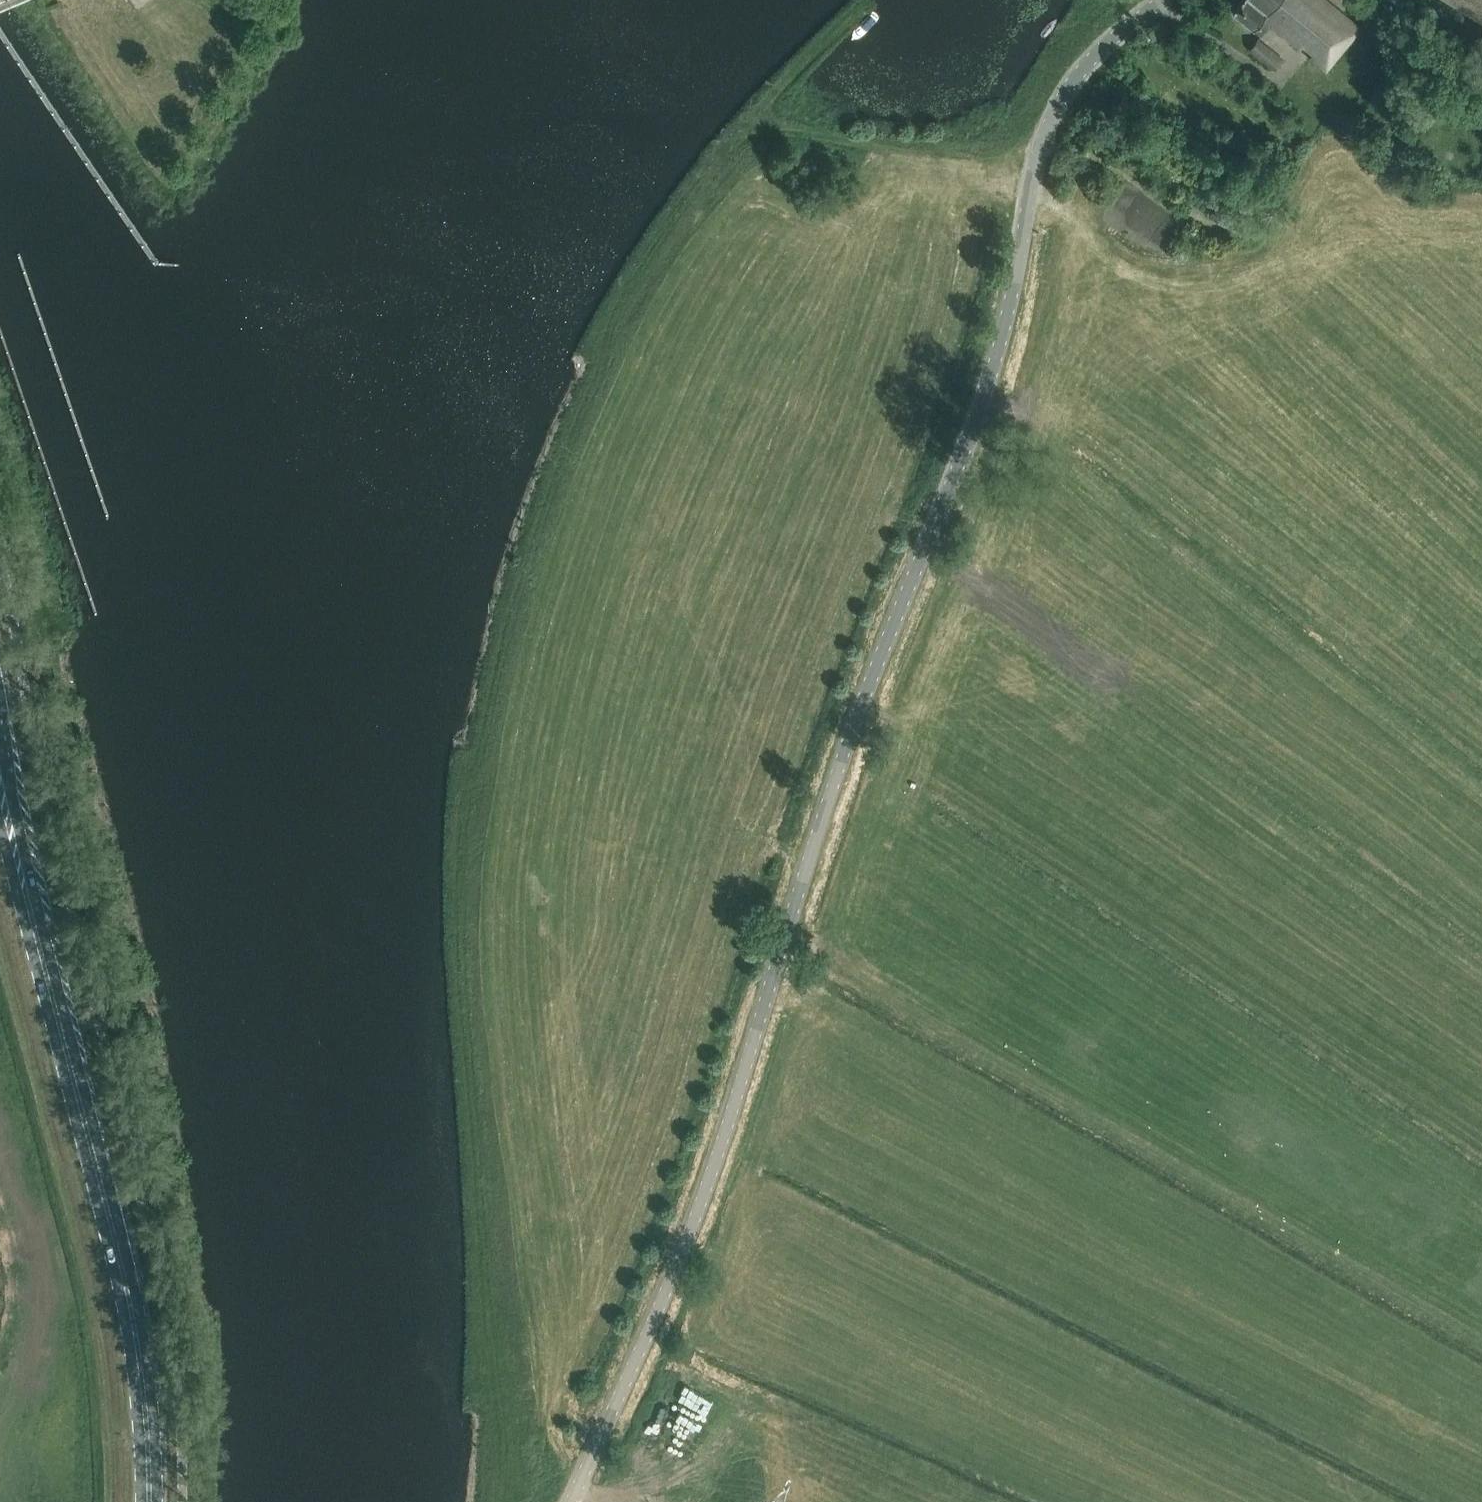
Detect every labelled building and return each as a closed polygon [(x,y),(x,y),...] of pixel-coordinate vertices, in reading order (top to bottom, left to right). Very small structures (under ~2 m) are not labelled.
[(1233,11),(1261,34),(1270,22),(1301,47),(1302,45),(1311,53),(1309,55),(1315,59),(1320,53),(1332,63),(1361,28),(1326,0),(1242,0),(1233,11)] [(1481,18),(1481,0),(1450,0),(1481,18)] [(1259,37),(1248,49),(1275,70),(1285,58),(1259,37)]
